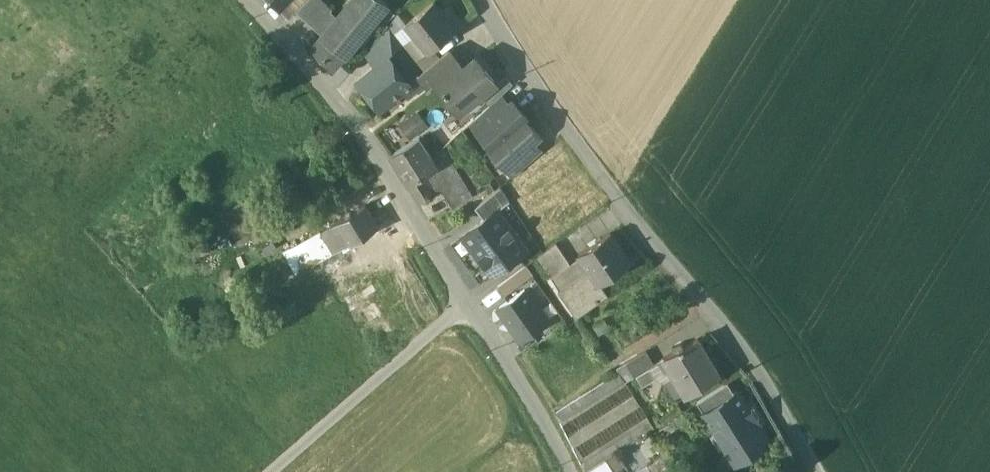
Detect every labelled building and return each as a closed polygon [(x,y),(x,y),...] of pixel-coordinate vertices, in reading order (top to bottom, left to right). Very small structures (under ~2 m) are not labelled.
[(279,8),(288,18),(296,9),(304,0),(287,0),(279,8)] [(324,0),(304,0),(296,9),(315,27),(332,8),(324,0)] [(312,46),(333,70),(388,4),(382,0),(350,0),(339,14),(322,34),(312,46)] [(456,27),(434,0),(406,22),(407,23),(427,50),(456,27)] [(339,14),(332,8),(315,27),(322,34),(339,14)] [(407,23),(395,32),(403,42),(417,59),(427,50),(407,23)] [(389,24),(366,52),(377,65),(377,66),(389,56),(388,54),(403,42),(395,32),(389,24)] [(475,56),(463,66),(449,48),(424,68),(419,73),(428,84),(434,79),(460,111),(496,81),(475,56)] [(389,56),(377,66),(377,65),(358,80),(380,107),(403,89),(404,88),(403,86),(409,81),(389,56)] [(419,73),(409,81),(403,86),(404,88),(403,89),(410,97),(428,84),(419,73)] [(500,94),(474,118),(482,127),(482,128),(509,103),(500,94)] [(509,103),(482,128),(482,127),(479,130),(492,146),(491,147),(491,148),(527,115),(513,100),(509,103)] [(406,130),(427,124),(423,111),(403,117),(406,130)] [(527,115),(491,148),(505,164),(532,140),(540,134),(526,118),(528,116),(527,115)] [(414,139),(390,154),(409,183),(425,173),(438,165),(419,136),(414,139)] [(532,140),(505,164),(514,173),(541,150),(532,140)] [(438,165),(425,173),(436,192),(441,189),(452,208),(473,195),(450,158),(438,165)] [(425,173),(409,183),(420,202),(436,192),(425,173)] [(486,218),(497,209),(509,201),(500,187),(476,206),(486,218)] [(364,205),(337,222),(349,243),(377,226),(364,205)] [(497,209),(486,218),(463,233),(493,274),(526,250),(497,209)] [(336,220),(321,231),(333,252),(349,243),(337,222),(336,220)] [(377,226),(349,243),(361,263),(390,246),(377,226)] [(333,252),(321,231),(284,250),(296,273),(333,252)] [(631,261),(610,231),(578,253),(580,256),(588,268),(599,283),(600,282),(631,261)] [(556,241),(538,255),(552,276),(560,270),(570,263),(556,241)] [(349,243),(333,252),(346,274),(361,263),(349,243)] [(570,263),(560,270),(568,282),(588,268),(580,256),(570,263)] [(505,295),(533,275),(526,266),(499,286),(505,295)] [(568,282),(558,289),(576,314),(608,292),(600,282),(599,283),(588,268),(568,282)] [(525,289),(500,306),(522,339),(548,322),(525,289)] [(698,336),(684,345),(683,343),(659,358),(665,370),(670,366),(675,374),(686,392),(686,393),(720,373),(698,336)] [(646,349),(626,361),(634,375),(654,362),(646,349)] [(619,372),(556,412),(560,421),(624,380),(619,372)] [(675,374),(664,380),(676,399),(686,392),(675,374)] [(624,380),(560,421),(581,462),(649,419),(624,380)] [(698,401),(705,412),(735,393),(728,382),(698,401)] [(736,462),(770,441),(757,421),(759,420),(752,409),(750,410),(738,392),(735,393),(705,412),(736,462)] [(649,419),(581,462),(585,471),(606,458),(655,427),(649,419)] [(648,463),(654,471),(675,471),(664,454),(648,463)] [(606,458),(585,471),(586,471),(615,471),(606,458)]
